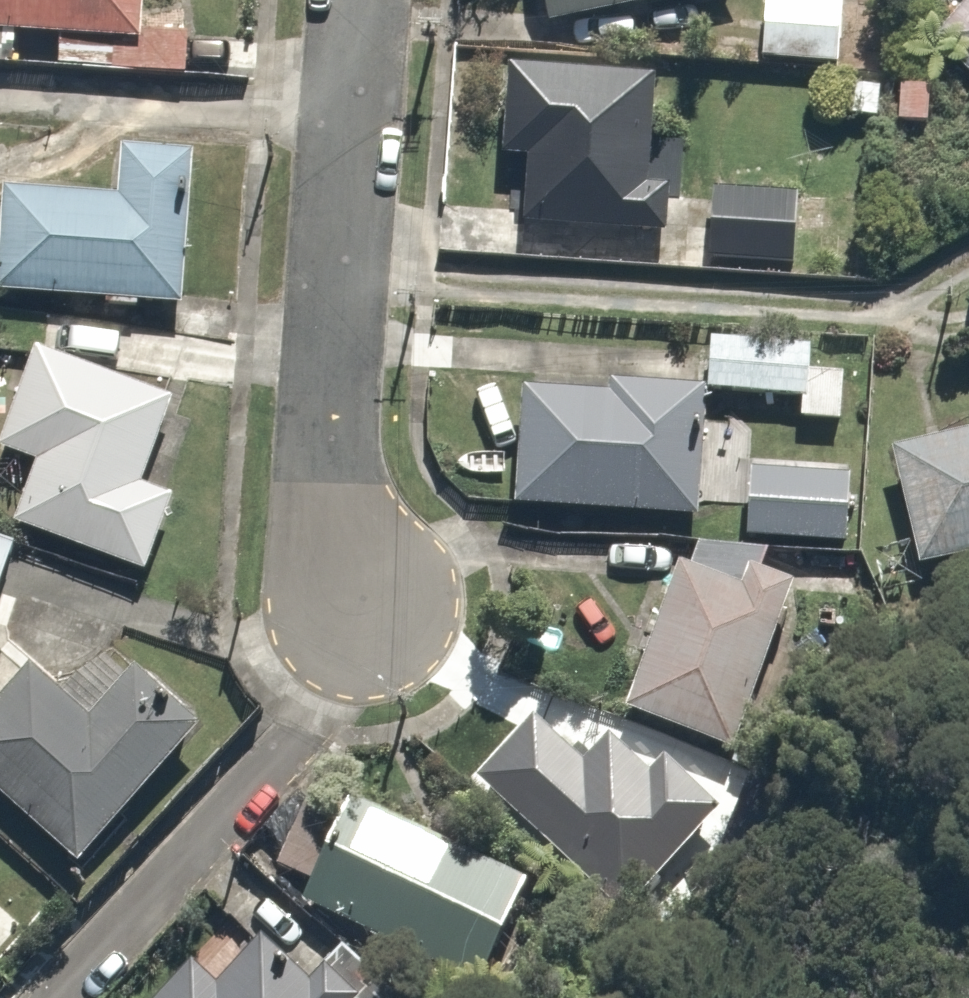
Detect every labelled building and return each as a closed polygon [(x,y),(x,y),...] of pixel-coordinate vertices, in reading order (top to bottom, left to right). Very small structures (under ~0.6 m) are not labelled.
[(5,57),(6,45),(57,47),(56,71),(180,77),(182,35),(142,33),(143,0),(0,0),(0,57),(5,57)] [(547,22),(661,0),(543,0),(547,22)] [(834,0),(763,0),(760,63),(839,67),(842,0),(834,0)] [(933,47),(968,81),(968,10),(933,47)] [(655,72),(509,62),(503,147),(529,149),(524,218),(668,230),(668,181),(646,179),(655,72)] [(195,160),(119,157),(117,199),(1,193),(0,216),(0,299),(188,308),(195,160)] [(798,188),(718,187),(713,263),(794,267),(798,188)] [(854,346),(713,337),(710,395),(801,401),(800,422),(848,425),(854,346)] [(34,352),(0,447),(0,453),(35,466),(11,532),(144,580),(172,501),(146,492),(178,404),(34,352)] [(701,507),(707,397),(679,396),(680,380),(611,376),(609,396),(524,391),(517,521),(670,530),(672,505),(701,507)] [(892,455),(921,572),(968,560),(968,436),(892,455)] [(689,573),(678,569),(628,717),(751,759),(806,598),(765,584),(775,556),(703,532),(689,573)] [(0,698),(0,807),(67,874),(207,734),(144,670),(131,683),(109,660),(67,701),(32,666),(0,698)] [(536,722),(473,793),(625,926),(725,812),(673,767),(662,779),(622,744),(596,774),(536,722)] [(535,881),(343,802),(298,911),(490,990),(535,881)] [(19,955),(4,942),(42,895),(0,860),(0,979),(19,955)] [(157,997),(337,997),(271,942),(224,996),(186,964),(157,997)]
